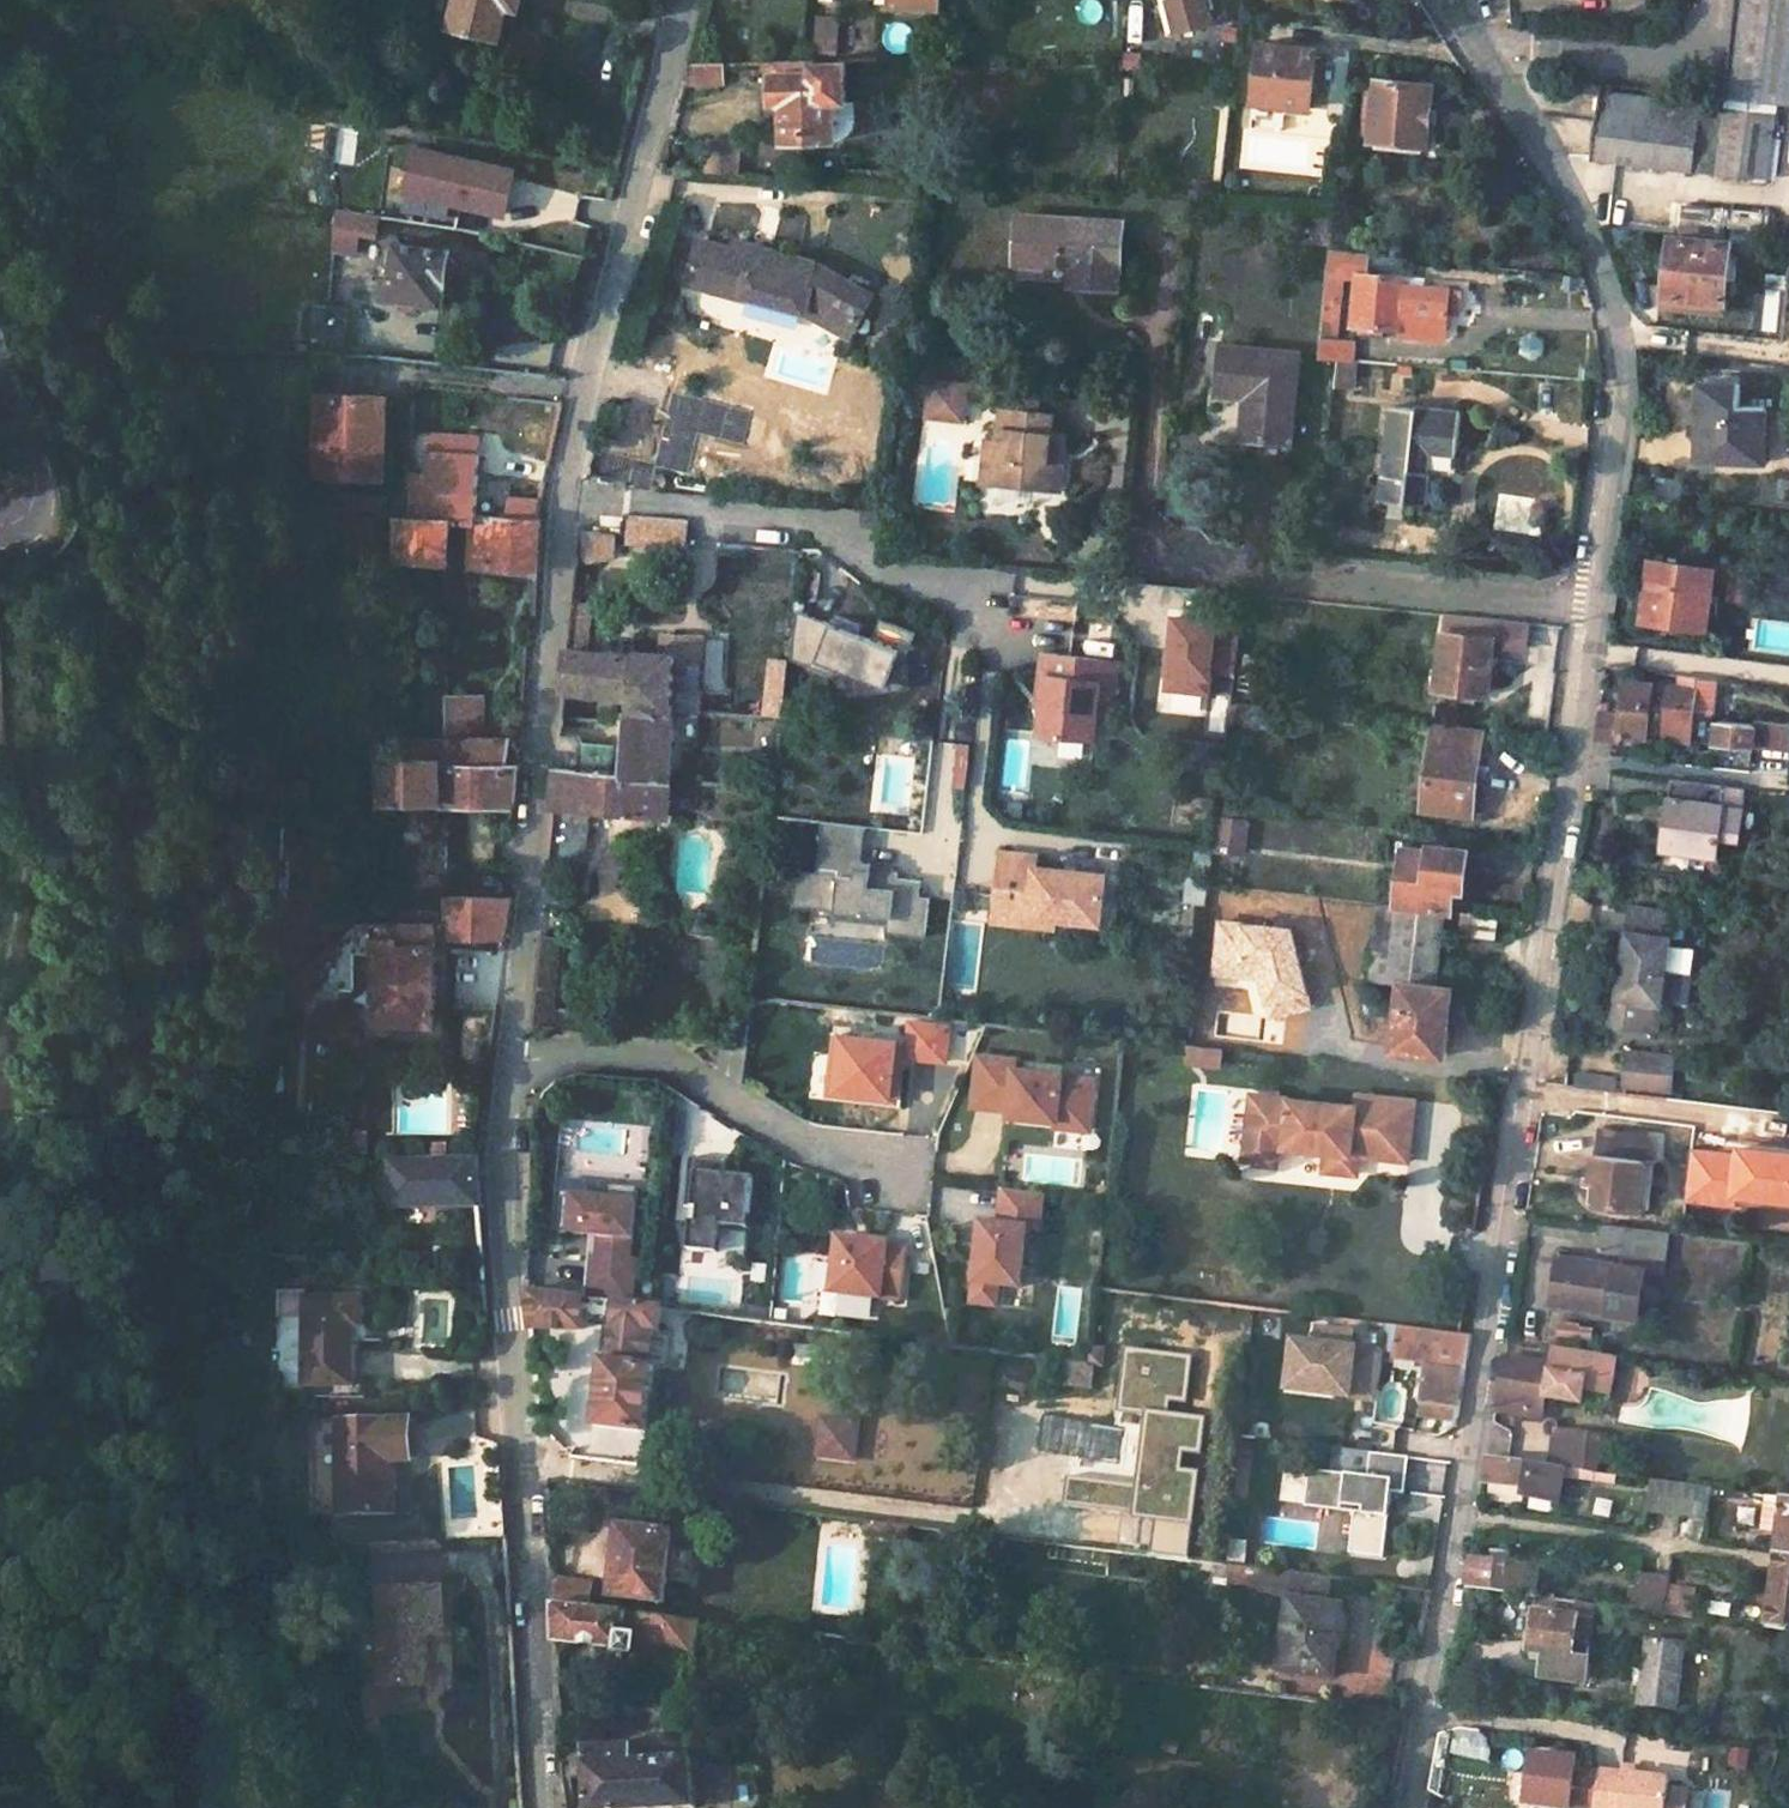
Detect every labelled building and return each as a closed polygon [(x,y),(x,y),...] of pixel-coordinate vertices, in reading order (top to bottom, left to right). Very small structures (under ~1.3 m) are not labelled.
[(454,32),(502,43),(507,23),(518,26),(524,0),(461,0),(454,32)] [(879,9),(892,10),(893,0),(880,0),(879,9)] [(892,10),(941,12),(942,0),(893,0),(892,10)] [(1733,104),(1788,111),(1788,0),(1746,0),(1733,104)] [(819,5),(817,44),(837,45),(840,7),(819,5)] [(1264,48),(1256,107),(1312,114),(1319,56),(1264,48)] [(785,107),(786,144),(837,144),(837,141),(836,106),(848,105),(846,67),(815,68),(814,63),(774,64),(775,107),(785,107)] [(691,66),(684,89),(724,89),(724,65),(691,66)] [(1369,95),(1364,140),(1374,141),(1374,145),(1428,149),(1434,89),(1379,83),(1378,96),(1369,95)] [(1702,107),(1605,95),(1596,160),(1611,162),(1693,173),(1702,107)] [(848,105),(836,106),(837,141),(839,141),(841,140),(842,139),(846,137),(850,132),(852,128),(854,122),(854,105),(848,105)] [(1775,117),(1702,107),(1693,173),(1766,182),(1775,117)] [(505,219),(518,167),(412,142),(400,194),(505,219)] [(741,146),(711,144),(709,174),(739,176),(741,146)] [(356,256),(359,235),(376,237),(379,215),(335,209),(329,252),(356,256)] [(1682,209),(1679,235),(1731,241),(1734,212),(1682,209)] [(1121,227),(1021,219),(1018,264),(1072,269),(1071,286),(1117,290),(1121,227)] [(360,273),(376,275),(380,240),(364,238),(360,273)] [(1732,247),(1676,241),(1668,308),(1726,313),(1727,299),(1729,283),(1732,247)] [(729,251),(697,242),(685,285),(741,299),(742,296),(802,312),(847,337),(872,297),(816,266),(739,245),(736,245),(731,248),(729,251)] [(452,256),(398,251),(393,285),(386,284),(383,302),(406,304),(430,307),(445,309),(448,284),(454,279),(457,267),(453,261),(451,261),(452,256)] [(1358,285),(1356,328),(1402,332),(1448,335),(1450,312),(1451,293),(1405,289),(1406,282),(1369,276),(1369,271),(1346,267),(1345,282),(1358,285)] [(1740,285),(1729,283),(1727,299),(1738,299),(1740,285)] [(1329,292),(1327,306),(1342,307),(1343,293),(1329,292)] [(1465,314),(1466,294),(1451,293),(1450,312),(1465,314)] [(430,307),(406,304),(405,312),(428,315),(430,307)] [(1327,306),(1322,361),(1353,363),(1355,347),(1339,345),(1342,307),(1327,306)] [(354,315),(315,312),(312,350),(352,352),(354,315)] [(1402,337),(1448,341),(1448,335),(1402,332),(1402,337)] [(1290,444),(1300,356),(1224,347),(1218,394),(1248,398),(1244,437),(1290,444)] [(935,370),(922,368),(919,394),(933,395),(935,370)] [(1743,392),(1704,387),(1694,464),(1759,472),(1766,418),(1741,414),(1743,392)] [(972,394),(937,389),(934,406),(971,410),(972,394)] [(386,397),(322,395),(317,476),(381,479),(386,397)] [(1006,396),(997,489),(1053,495),(1060,496),(1064,471),(1056,470),(1059,440),(1050,440),(1052,421),(1039,419),(1042,401),(1006,396)] [(971,410),(934,406),(932,425),(968,430),(971,410)] [(1391,412),(1381,506),(1421,510),(1425,479),(1418,478),(1422,458),(1456,461),(1460,420),(1391,412)] [(479,438),(429,434),(424,476),(411,475),(408,522),(456,526),(473,527),(474,518),(479,438)] [(1064,471),(1060,496),(1070,497),(1075,442),(1059,440),(1056,470),(1064,471)] [(595,456),(588,488),(626,491),(614,485),(619,462),(595,456)] [(1686,485),(1661,483),(1660,499),(1684,502),(1686,485)] [(626,491),(588,488),(586,495),(622,505),(626,491)] [(542,510),(513,508),(510,522),(539,524),(542,510)] [(510,522),(474,518),(473,527),(471,570),(538,576),(539,546),(543,524),(539,524),(510,522)] [(408,522),(398,521),(399,563),(451,568),(456,526),(408,522)] [(1717,572),(1655,563),(1647,623),(1709,631),(1717,572)] [(1446,618),(1438,692),(1489,697),(1496,623),(1446,618)] [(1659,650),(1612,644),(1608,668),(1656,674),(1659,650)] [(567,654),(563,695),(630,700),(628,711),(675,714),(677,657),(625,653),(623,657),(567,654)] [(1115,708),(1120,664),(1044,656),(1042,677),(1041,677),(1039,700),(1045,701),(1043,713),(1041,740),(1094,746),(1099,707),(1115,708)] [(1623,717),(1600,715),(1596,742),(1623,746),(1623,737),(1665,741),(1668,709),(1652,708),(1654,688),(1628,686),(1623,717)] [(1694,692),(1654,688),(1652,708),(1668,709),(1665,741),(1689,744),(1694,692)] [(482,703),(448,703),(446,745),(483,745),(482,703)] [(1274,713),(1241,709),(1240,729),(1271,733),(1274,713)] [(628,711),(623,777),(672,781),(675,714),(628,711)] [(1715,747),(1751,751),(1752,745),(1788,750),(1788,727),(1754,723),(1754,727),(1718,724),(1715,747)] [(1434,726),(1424,812),(1474,816),(1484,732),(1434,726)] [(1239,737),(1271,741),(1271,733),(1240,729),(1239,737)] [(446,745),(408,744),(408,762),(448,761),(448,769),(519,769),(520,758),(512,748),(514,744),(483,745),(446,745)] [(579,774),(611,777),(613,750),(580,746),(579,774)] [(408,762),(366,762),(366,798),(370,800),(375,804),(380,810),(385,811),(386,799),(437,798),(438,811),(515,810),(519,769),(448,769),(448,761),(408,762)] [(579,774),(557,772),(553,810),(588,813),(615,815),(634,816),(670,819),(672,781),(623,777),(611,777),(579,774)] [(1748,788),(1675,780),(1670,817),(1665,849),(1716,856),(1719,830),(1720,823),(1742,826),(1748,788)] [(588,813),(553,810),(549,859),(547,873),(579,876),(583,861),(588,813)] [(1227,814),(1227,824),(1251,826),(1252,816),(1227,814)] [(670,819),(634,816),(632,837),(668,839),(670,819)] [(1742,826),(1720,823),(1719,830),(1741,833),(1742,826)] [(1251,826),(1227,824),(1224,854),(1248,856),(1251,826)] [(1405,850),(1399,907),(1446,912),(1465,915),(1467,904),(1463,902),(1470,852),(1431,847),(1430,853),(1405,850)] [(1101,926),(1105,876),(1035,869),(1037,858),(1001,854),(996,908),(1030,911),(1029,919),(1047,920),(1056,921),(1101,926)] [(363,928),(305,974),(307,995),(355,994),(359,952),(375,952),(377,1026),(438,1026),(439,940),(497,940),(501,900),(449,901),(449,916),(448,926),(395,927),(363,928)] [(511,900),(501,900),(497,940),(506,939),(511,900)] [(1438,988),(1446,912),(1399,907),(1397,928),(1378,926),(1375,954),(1392,956),(1389,983),(1402,984),(1394,1050),(1445,1056),(1451,990),(1438,988)] [(1029,919),(1030,911),(996,908),(994,924),(1055,930),(1056,921),(1047,920),(1029,919)] [(1446,912),(1444,933),(1478,937),(1480,917),(1465,915),(1446,912)] [(1664,1010),(1677,922),(1634,915),(1621,1003),(1618,1028),(1660,1034),(1664,1010)] [(449,916),(395,918),(395,927),(448,926),(449,916)] [(1480,917),(1478,937),(1496,939),(1499,919),(1480,917)] [(541,942),(539,962),(558,964),(560,944),(541,942)] [(539,962),(537,984),(556,986),(558,964),(539,962)] [(604,1018),(589,1017),(586,1034),(602,1036),(604,1018)] [(1657,1065),(1631,1062),(1628,1084),(1673,1090),(1676,1067),(1677,1059),(1659,1056),(1657,1064),(1657,1065)] [(1360,1101),(1256,1089),(1251,1139),(1257,1147),(1275,1149),(1283,1143),(1284,1143),(1330,1148),(1365,1152),(1414,1158),(1420,1097),(1361,1090),(1360,1101)] [(1647,1161),(1650,1138),(1607,1133),(1604,1155),(1647,1161)] [(1257,1147),(1251,1139),(1249,1160),(1282,1163),(1283,1143),(1275,1149),(1257,1147)] [(1365,1152),(1330,1148),(1327,1169),(1363,1172),(1365,1152)] [(1604,1155),(1596,1154),(1591,1204),(1653,1212),(1659,1162),(1647,1161),(1604,1155)] [(477,1160),(446,1160),(451,1208),(482,1207),(477,1160)] [(1644,1222),(1605,1217),(1601,1245),(1641,1250),(1644,1222)] [(1669,1225),(1644,1222),(1641,1250),(1665,1253),(1669,1225)] [(1617,1262),(1560,1254),(1555,1296),(1586,1301),(1585,1308),(1609,1311),(1617,1264),(1617,1262)] [(1646,1268),(1617,1264),(1609,1311),(1639,1316),(1646,1268)] [(364,1294),(308,1292),(308,1286),(280,1286),(279,1312),(307,1313),(306,1379),(354,1382),(357,1324),(363,1324),(364,1294)] [(527,1294),(532,1331),(582,1335),(584,1301),(527,1294)] [(1586,1301),(1555,1296),(1554,1304),(1585,1308),(1586,1301)] [(603,1364),(596,1428),(647,1435),(662,1311),(615,1305),(610,1364),(603,1364)] [(1471,1336),(1425,1331),(1423,1356),(1467,1362),(1471,1336)] [(1548,1397),(1584,1401),(1586,1389),(1611,1392),(1615,1355),(1556,1347),(1553,1364),(1506,1358),(1498,1404),(1498,1406),(1525,1409),(1545,1412),(1548,1397)] [(1095,1349),(1093,1364),(1105,1366),(1108,1351),(1095,1349)] [(1093,1364),(1055,1360),(1052,1383),(1090,1388),(1093,1364)] [(1446,1379),(1444,1395),(1461,1398),(1464,1381),(1446,1379)] [(413,1421),(342,1425),(347,1516),(403,1516),(401,1463),(415,1461),(413,1421)] [(1603,1466),(1605,1443),(1606,1438),(1588,1435),(1588,1441),(1584,1463),(1584,1470),(1594,1472),(1602,1473),(1603,1466)] [(573,1447),(549,1448),(552,1474),(576,1471),(573,1447)] [(1551,1501),(1560,1503),(1564,1467),(1556,1467),(1489,1458),(1485,1484),(1527,1489),(1525,1497),(1551,1501)] [(1602,1473),(1594,1472),(1593,1480),(1614,1482),(1615,1474),(1602,1473)] [(1707,1486),(1647,1479),(1643,1510),(1703,1518),(1707,1486)] [(1782,1497),(1766,1629),(1788,1632),(1788,1498),(1782,1497)] [(674,1535),(620,1529),(611,1599),(665,1605),(674,1535)] [(1247,1549),(1226,1546),(1223,1560),(1244,1563),(1247,1549)] [(1511,1554),(1491,1551),(1489,1562),(1509,1565),(1511,1554)] [(1158,1558),(1116,1553),(1114,1567),(1157,1573),(1157,1572),(1172,1574),(1173,1560),(1158,1558)] [(1489,1562),(1473,1559),(1468,1587),(1534,1596),(1538,1570),(1509,1565),(1489,1562)] [(1215,1565),(1207,1564),(1204,1587),(1231,1591),(1231,1588),(1257,1593),(1255,1600),(1288,1604),(1288,1600),(1291,1574),(1215,1565)] [(1654,1577),(1623,1572),(1617,1608),(1648,1612),(1652,1589),(1654,1577)] [(1331,1579),(1291,1574),(1288,1600),(1328,1605),(1331,1579)] [(590,1591),(557,1587),(558,1606),(588,1610),(590,1591)] [(1674,1591),(1652,1589),(1648,1612),(1672,1616),(1674,1591)] [(442,1591),(380,1593),(383,1690),(428,1688),(428,1637),(445,1637),(442,1591)] [(1583,1603),(1538,1596),(1537,1610),(1581,1617),(1583,1603)] [(1335,1678),(1343,1607),(1328,1605),(1288,1600),(1288,1604),(1281,1670),(1335,1678)] [(588,1610),(558,1606),(559,1642),(618,1649),(618,1652),(635,1656),(635,1651),(696,1660),(700,1624),(588,1610)] [(1574,1654),(1581,1617),(1537,1610),(1532,1648),(1545,1649),(1547,1650),(1543,1673),(1570,1676),(1574,1654)] [(1682,1647),(1648,1640),(1641,1674),(1631,1673),(1629,1685),(1640,1688),(1638,1705),(1673,1711),(1682,1647)] [(1055,1700),(1049,1707),(1053,1717),(1062,1718),(1069,1710),(1066,1700),(1055,1700)] [(577,1718),(563,1718),(564,1742),(577,1741),(577,1718)] [(564,1752),(565,1779),(588,1779),(590,1807),(698,1807),(693,1759),(636,1762),(635,1749),(564,1752)]
